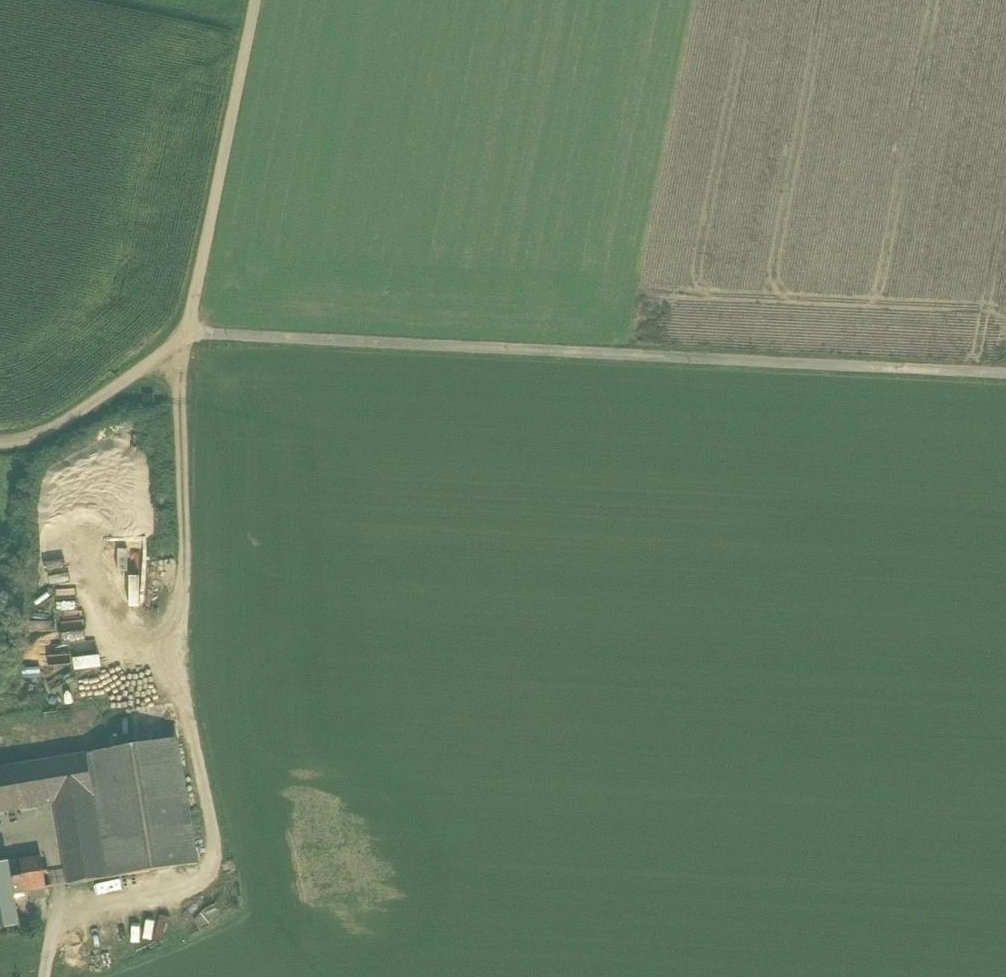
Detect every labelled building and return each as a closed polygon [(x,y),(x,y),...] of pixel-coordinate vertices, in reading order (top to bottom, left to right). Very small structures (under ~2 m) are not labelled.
[(38,548),(68,548),(68,539),(38,538),(38,548)] [(29,614),(29,638),(83,638),(83,614),(29,614)] [(182,736),(85,753),(93,796),(108,879),(204,862),(182,736)] [(54,804),(93,796),(85,753),(14,766),(0,769),(0,813),(54,804)] [(108,879),(93,796),(54,804),(68,886),(108,879)] [(21,864),(26,893),(46,889),(41,860),(21,864)] [(6,929),(5,926),(17,924),(11,895),(26,893),(21,864),(7,866),(11,889),(0,891),(0,930),(6,929)] [(11,889),(7,866),(0,868),(0,891),(11,889)]
